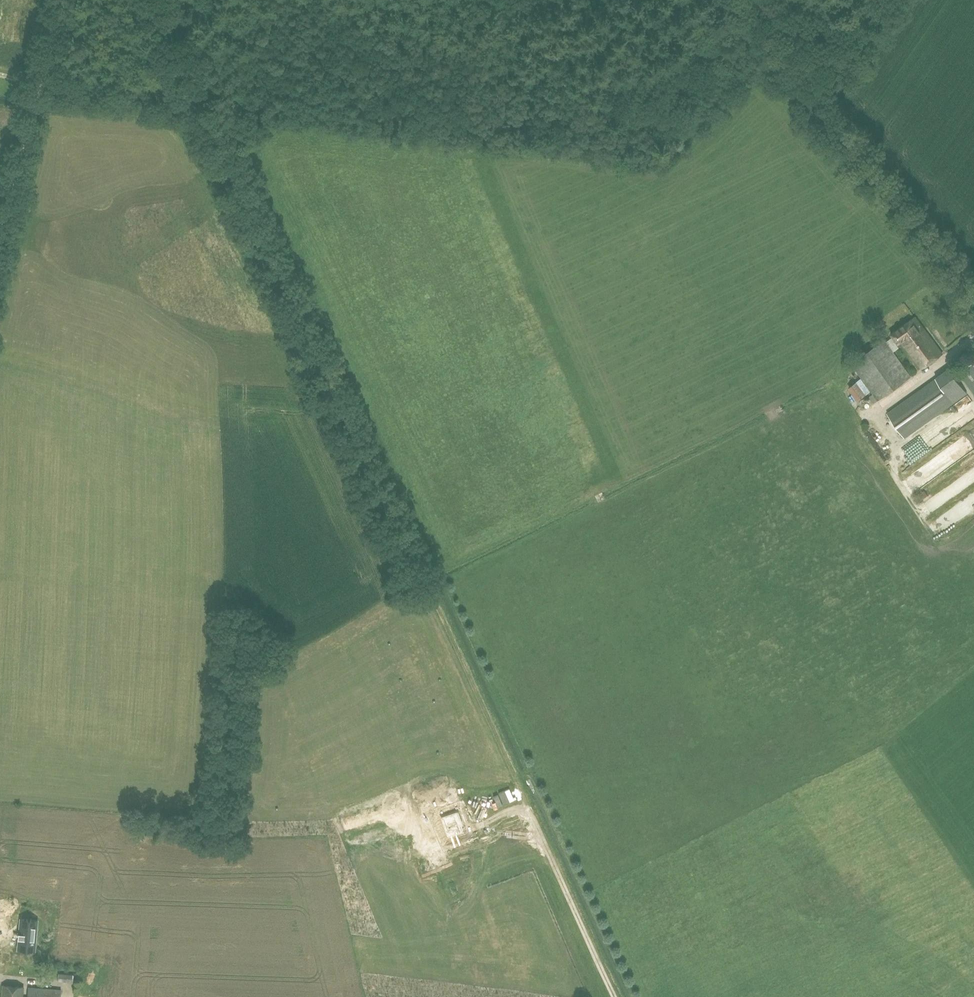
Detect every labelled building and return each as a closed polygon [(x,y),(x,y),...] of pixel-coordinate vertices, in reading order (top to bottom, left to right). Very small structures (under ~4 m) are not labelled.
[(915,316),(891,333),(898,343),(901,340),(922,369),(943,353),(915,316)] [(851,363),(873,393),(868,396),(873,403),(878,400),(911,376),(884,339),(851,363)] [(973,392),(973,361),(959,371),(973,392)] [(967,393),(949,369),(887,413),(905,438),(967,393)] [(811,404),(822,393),(817,388),(806,399),(811,404)] [(867,423),(875,433),(879,430),(871,420),(867,423)] [(950,445),(927,454),(932,468),(953,460),(951,454),(953,453),(950,445)] [(913,486),(933,471),(924,459),(904,474),(913,486)] [(947,478),(954,490),(962,485),(965,491),(970,488),(973,495),(973,463),(947,478)] [(858,481),(868,474),(864,469),(854,475),(858,481)] [(960,497),(965,490),(961,486),(955,492),(960,497)] [(458,811),(425,822),(430,838),(446,832),(452,850),(468,845),(461,827),(463,826),(458,811)] [(414,854),(419,868),(450,857),(445,843),(414,854)] [(21,919),(18,949),(34,950),(37,920),(21,919)] [(73,974),(59,973),(58,981),(72,982),(73,974)] [(24,986),(2,984),(1,996),(23,996),(24,986)] [(61,989),(28,987),(27,996),(61,996),(61,989)]
